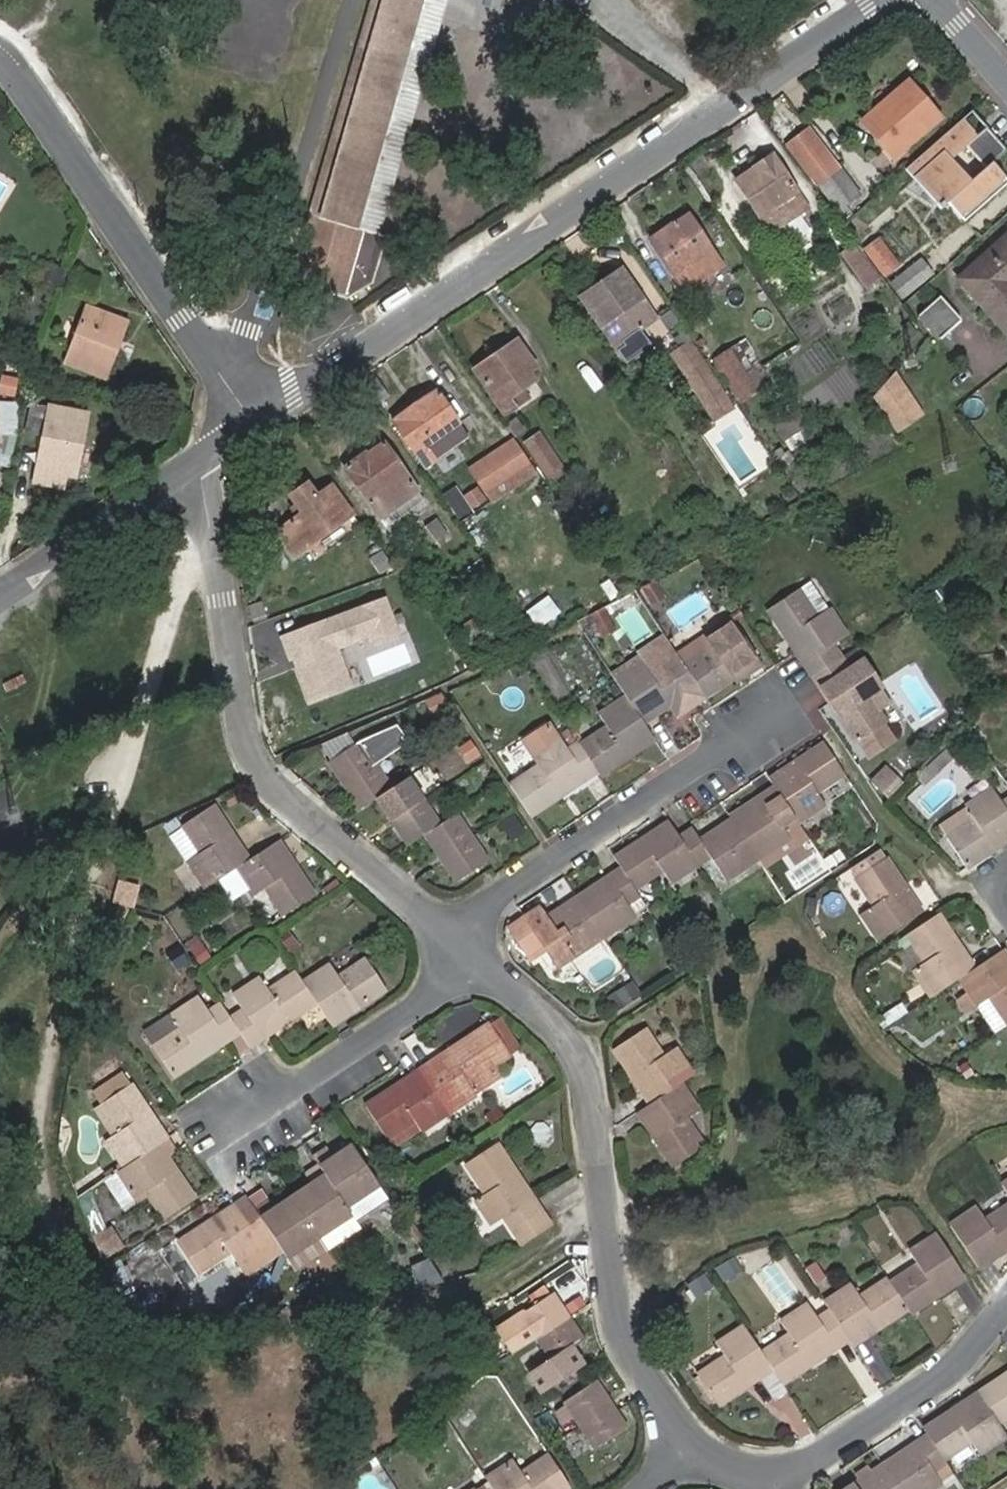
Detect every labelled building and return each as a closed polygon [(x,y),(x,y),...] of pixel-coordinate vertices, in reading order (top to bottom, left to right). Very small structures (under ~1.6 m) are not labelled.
[(291,280),(308,286),(306,295),(320,300),(323,292),(346,298),(373,282),(387,237),(380,234),(448,0),(371,0),(291,280)] [(909,80),(862,121),(886,148),(895,140),(904,151),(942,118),(909,80)] [(1006,187),(1006,181),(993,164),(1006,152),(1006,151),(987,128),(977,136),(965,146),(986,171),(972,183),(951,158),(948,154),(974,132),(963,119),(906,168),(942,210),(949,204),(964,222),(1006,187)] [(846,204),(859,194),(810,129),(789,145),(839,210),(842,207),(848,214),(852,211),(846,204)] [(951,158),(965,146),(977,136),(974,132),(948,154),(951,158)] [(895,159),(904,151),(895,140),(886,148),(895,159)] [(799,213),(808,207),(774,155),(736,180),(771,232),(783,223),(796,242),(812,231),(799,213)] [(681,285),(719,261),(687,215),(651,240),(681,285)] [(960,279),(1006,332),(1006,238),(960,279)] [(885,275),(899,264),(879,239),(866,248),(885,275)] [(868,287),(879,279),(855,245),(843,254),(868,287)] [(893,283),(904,297),(933,274),(921,260),(893,283)] [(655,355),(638,330),(655,319),(622,270),(579,299),(629,373),(655,355)] [(921,314),(941,337),(960,319),(940,297),(921,314)] [(112,357),(106,355),(118,321),(88,308),(67,363),(104,378),(112,357)] [(112,357),(125,323),(118,321),(106,355),(112,357)] [(744,341),(716,360),(734,387),(762,368),(744,341)] [(529,373),(535,369),(517,342),(476,370),(506,415),(515,408),(509,400),(503,391),(529,373)] [(692,343),(672,356),(705,405),(723,392),(692,343)] [(734,387),(742,399),(770,380),(762,368),(734,387)] [(898,435),(927,416),(895,370),(872,396),(898,435)] [(509,400),(535,382),(529,373),(503,391),(509,400)] [(436,460),(426,446),(459,423),(438,391),(396,420),(427,466),(436,460)] [(716,422),(735,410),(723,392),(705,405),(716,422)] [(794,403),(768,420),(773,428),(798,411),(794,403)] [(64,475),(74,477),(86,415),(34,406),(27,440),(44,443),(38,484),(61,488),(64,475)] [(784,444),(809,426),(798,411),(773,428),(784,444)] [(436,460),(469,437),(459,423),(426,446),(436,460)] [(551,481),(565,472),(540,434),(526,444),(551,481)] [(493,503),(534,475),(512,441),(471,469),(493,503)] [(385,443),(345,470),(379,519),(418,492),(385,443)] [(277,533),(294,558),(353,515),(333,487),(318,498),(309,485),(290,498),(302,514),(277,533)] [(379,519),(387,530),(426,503),(418,492),(379,519)] [(438,543),(449,536),(438,519),(428,527),(438,543)] [(652,606),(667,597),(659,581),(644,590),(652,606)] [(835,646),(849,637),(813,584),(768,611),(812,677),(842,657),(835,646)] [(549,596),(527,612),(538,629),(561,613),(549,596)] [(385,598),(281,637),(306,705),(353,688),(339,651),(397,629),(385,598)] [(736,672),(738,676),(760,661),(732,619),(706,637),(713,648),(686,667),(699,687),(706,698),(732,680),(729,676),(736,672)] [(713,648),(706,637),(678,656),(679,657),(686,667),(713,648)] [(678,656),(670,644),(642,663),(651,675),(679,657),(678,656)] [(864,661),(856,648),(842,657),(851,670),(864,661)] [(679,657),(651,675),(642,663),(615,681),(626,697),(644,723),(699,687),(686,667),(679,657)] [(883,726),(887,723),(869,696),(882,687),(864,661),(851,670),(842,657),(812,677),(856,743),(859,740),(869,755),(892,740),(883,726)] [(612,676),(615,681),(642,663),(639,658),(612,676)] [(732,680),(735,684),(762,665),(760,661),(738,676),(736,672),(729,676),(732,680)] [(600,777),(655,741),(651,735),(644,723),(626,697),(598,716),(607,728),(580,746),(597,772),(600,777)] [(510,785),(531,817),(597,772),(580,746),(579,744),(567,752),(548,725),(523,742),(539,766),(510,785)] [(355,747),(330,763),(344,785),(376,764),(411,742),(400,726),(362,742),(355,747)] [(346,735),(320,746),(330,763),(355,747),(346,735)] [(826,804),(818,792),(846,774),(826,743),(770,780),(774,785),(777,789),(795,818),(799,823),(826,804)] [(344,785),(360,811),(378,799),(393,789),(376,764),(344,785)] [(875,780),(881,786),(896,772),(890,765),(875,780)] [(881,786),(889,795),(904,780),(896,772),(881,786)] [(393,789),(378,799),(393,822),(424,802),(409,778),(393,789)] [(774,785),(729,815),(732,819),(777,789),(774,785)] [(760,860),(791,839),(782,827),(795,818),(777,789),(732,819),(760,860)] [(967,869),(1006,844),(1006,803),(1004,805),(995,790),(966,808),(974,821),(947,839),(967,869)] [(393,822),(408,846),(425,835),(439,826),(424,802),(393,822)] [(187,861),(206,890),(234,870),(249,860),(213,806),(183,827),(200,853),(187,861)] [(439,826),(425,835),(440,857),(471,838),(456,815),(439,826)] [(797,848),(810,839),(799,823),(795,818),(782,827),(791,839),(797,848)] [(727,882),(760,860),(732,819),(700,841),(692,830),(681,838),(699,866),(711,858),(727,882)] [(699,866),(681,838),(673,826),(670,821),(615,858),(621,868),(636,890),(663,871),(671,884),(699,866)] [(456,882),(487,862),(471,838),(440,857),(456,882)] [(760,860),(766,869),(797,848),(791,839),(760,860)] [(284,916),(315,895),(278,840),(249,860),(234,870),(253,898),(266,889),(284,916)] [(832,867),(844,860),(839,852),(827,860),(832,867)] [(862,916),(880,943),(923,914),(888,861),(857,881),(875,908),(862,916)] [(641,897),(636,890),(621,868),(577,898),(605,939),(636,917),(635,915),(628,905),(641,897)] [(635,915),(647,906),(641,897),(628,905),(635,915)] [(545,946),(561,969),(605,939),(577,898),(545,919),(539,909),(526,918),(512,927),(515,931),(531,955),(545,946)] [(960,981),(976,971),(939,915),(908,937),(926,964),(914,972),(932,1000),(960,981)] [(292,955),(302,948),(291,930),(280,937),(292,955)] [(914,972),(926,964),(908,937),(896,944),(914,972)] [(201,966),(213,958),(205,945),(192,953),(201,966)] [(1005,952),(976,971),(960,981),(979,1008),(991,1000),(1006,1024),(1006,955),(1005,952)] [(318,1004),(333,1027),(385,990),(365,960),(339,977),(331,964),(303,982),(318,1004)] [(241,1034),(250,1048),(318,1004),(303,982),(297,972),(269,990),(260,978),(232,996),(242,1011),(230,1018),(241,1034)] [(617,994),(625,1007),(642,995),(634,983),(617,994)] [(203,1053),(206,1057),(241,1034),(230,1018),(221,1004),(209,1011),(200,997),(171,1016),(179,1028),(152,1046),(173,1079),(200,1061),(197,1056),(203,1053)] [(979,1008),(995,1033),(1006,1024),(991,1000),(979,1008)] [(171,1016),(144,1035),(152,1046),(179,1028),(171,1016)] [(511,1057),(521,1050),(500,1017),(489,1024),(511,1057)] [(504,1078),(497,1066),(511,1057),(489,1024),(447,1052),(450,1057),(445,1060),(442,1055),(421,1069),(450,1114),(504,1078)] [(682,1084),(695,1076),(676,1048),(664,1057),(646,1029),(614,1050),(650,1106),(682,1084)] [(447,1052),(442,1055),(445,1060),(450,1057),(447,1052)] [(200,1061),(206,1057),(203,1053),(197,1056),(200,1061)] [(422,1134),(450,1114),(421,1069),(401,1082),(404,1087),(398,1092),(394,1087),(365,1106),(386,1137),(412,1120),(422,1134)] [(166,1140),(168,1139),(154,1119),(148,1124),(143,1117),(150,1112),(125,1075),(92,1096),(117,1133),(105,1141),(123,1169),(166,1140)] [(401,1082),(394,1087),(398,1092),(404,1087),(401,1082)] [(674,1168),(706,1147),(688,1119),(700,1111),(682,1084),(650,1106),(638,1113),(674,1168)] [(154,1119),(150,1112),(143,1117),(148,1124),(154,1119)] [(386,1137),(396,1152),(422,1134),(412,1120),(386,1137)] [(177,1172),(172,1176),(168,1170),(173,1167),(168,1160),(176,1155),(166,1140),(123,1169),(116,1174),(134,1201),(146,1193),(164,1221),(196,1200),(177,1172)] [(525,1221),(540,1211),(497,1145),(466,1164),(485,1193),(475,1200),(491,1226),(504,1218),(523,1246),(536,1238),(525,1221)] [(346,1208),(379,1186),(352,1146),(338,1155),(341,1161),(337,1163),(334,1158),(328,1149),(314,1158),(320,1167),(346,1208)] [(168,1170),(172,1176),(177,1172),(173,1167),(168,1170)] [(351,1216),(346,1208),(320,1167),(306,1176),(311,1184),(315,1190),(311,1193),(307,1187),(293,1196),(319,1237),(351,1216)] [(102,1183),(120,1210),(134,1201),(116,1174),(102,1183)] [(311,1184),(307,1187),(311,1193),(315,1190),(311,1184)] [(286,1258),(319,1237),(293,1196),(278,1206),(281,1211),(276,1215),(272,1210),(266,1200),(254,1209),(266,1227),(283,1253),(286,1257),(286,1258)] [(261,1247),(254,1235),(266,1227),(254,1209),(246,1198),(180,1242),(201,1274),(230,1254),(236,1264),(261,1247)] [(278,1206),(272,1210),(276,1215),(281,1211),(278,1206)] [(979,1270),(1006,1252),(1006,1207),(985,1221),(978,1210),(951,1227),(953,1230),(979,1270)] [(536,1238),(551,1227),(540,1211),(525,1221),(536,1238)] [(329,1252),(362,1232),(351,1216),(319,1237),(329,1252)] [(261,1247),(271,1262),(283,1253),(266,1227),(254,1235),(261,1247)] [(296,1273),(329,1252),(319,1237),(286,1258),(296,1273)] [(911,1315),(965,1280),(937,1237),(910,1255),(918,1267),(891,1285),(908,1312),(911,1315)] [(874,1259),(883,1252),(875,1240),(866,1246),(874,1259)] [(236,1264),(247,1280),(271,1262),(261,1247),(236,1264)] [(728,1283),(745,1272),(736,1258),(720,1270),(728,1283)] [(816,1289),(828,1281),(816,1263),(805,1271),(816,1289)] [(851,1343),(854,1347),(908,1312),(891,1285),(888,1280),(859,1299),(852,1287),(826,1304),(831,1312),(851,1343)] [(539,1302),(520,1315),(537,1340),(564,1322),(560,1316),(565,1312),(552,1293),(549,1295),(545,1288),(533,1295),(539,1302)] [(773,1371),(783,1387),(851,1343),(831,1312),(818,1321),(809,1306),(781,1324),(790,1336),(762,1354),(773,1371)] [(568,1319),(569,1318),(565,1312),(560,1316),(564,1322),(568,1319)] [(573,1327),(568,1319),(564,1322),(569,1330),(573,1327)] [(541,1394),(584,1366),(572,1348),(583,1341),(574,1326),(573,1327),(569,1330),(564,1322),(537,1340),(552,1362),(530,1378),(541,1394)] [(718,1407),(773,1371),(762,1354),(745,1328),(716,1346),(725,1359),(698,1376),(718,1407)] [(979,1395),(999,1426),(1006,1421),(1006,1376),(979,1395)] [(565,1402),(582,1427),(612,1406),(595,1381),(565,1402)] [(1006,1438),(999,1426),(979,1395),(924,1431),(929,1437),(945,1462),(973,1443),(981,1456),(1006,1438)] [(582,1427),(597,1449),(627,1429),(612,1406),(582,1427)] [(942,1485),(935,1474),(947,1466),(945,1462),(929,1437),(884,1467),(898,1488),(936,1488),(942,1485)] [(487,1481),(492,1488),(571,1488),(550,1457),(522,1475),(514,1463),(487,1481)] [(884,1467),(849,1488),(898,1488),(884,1467)]
